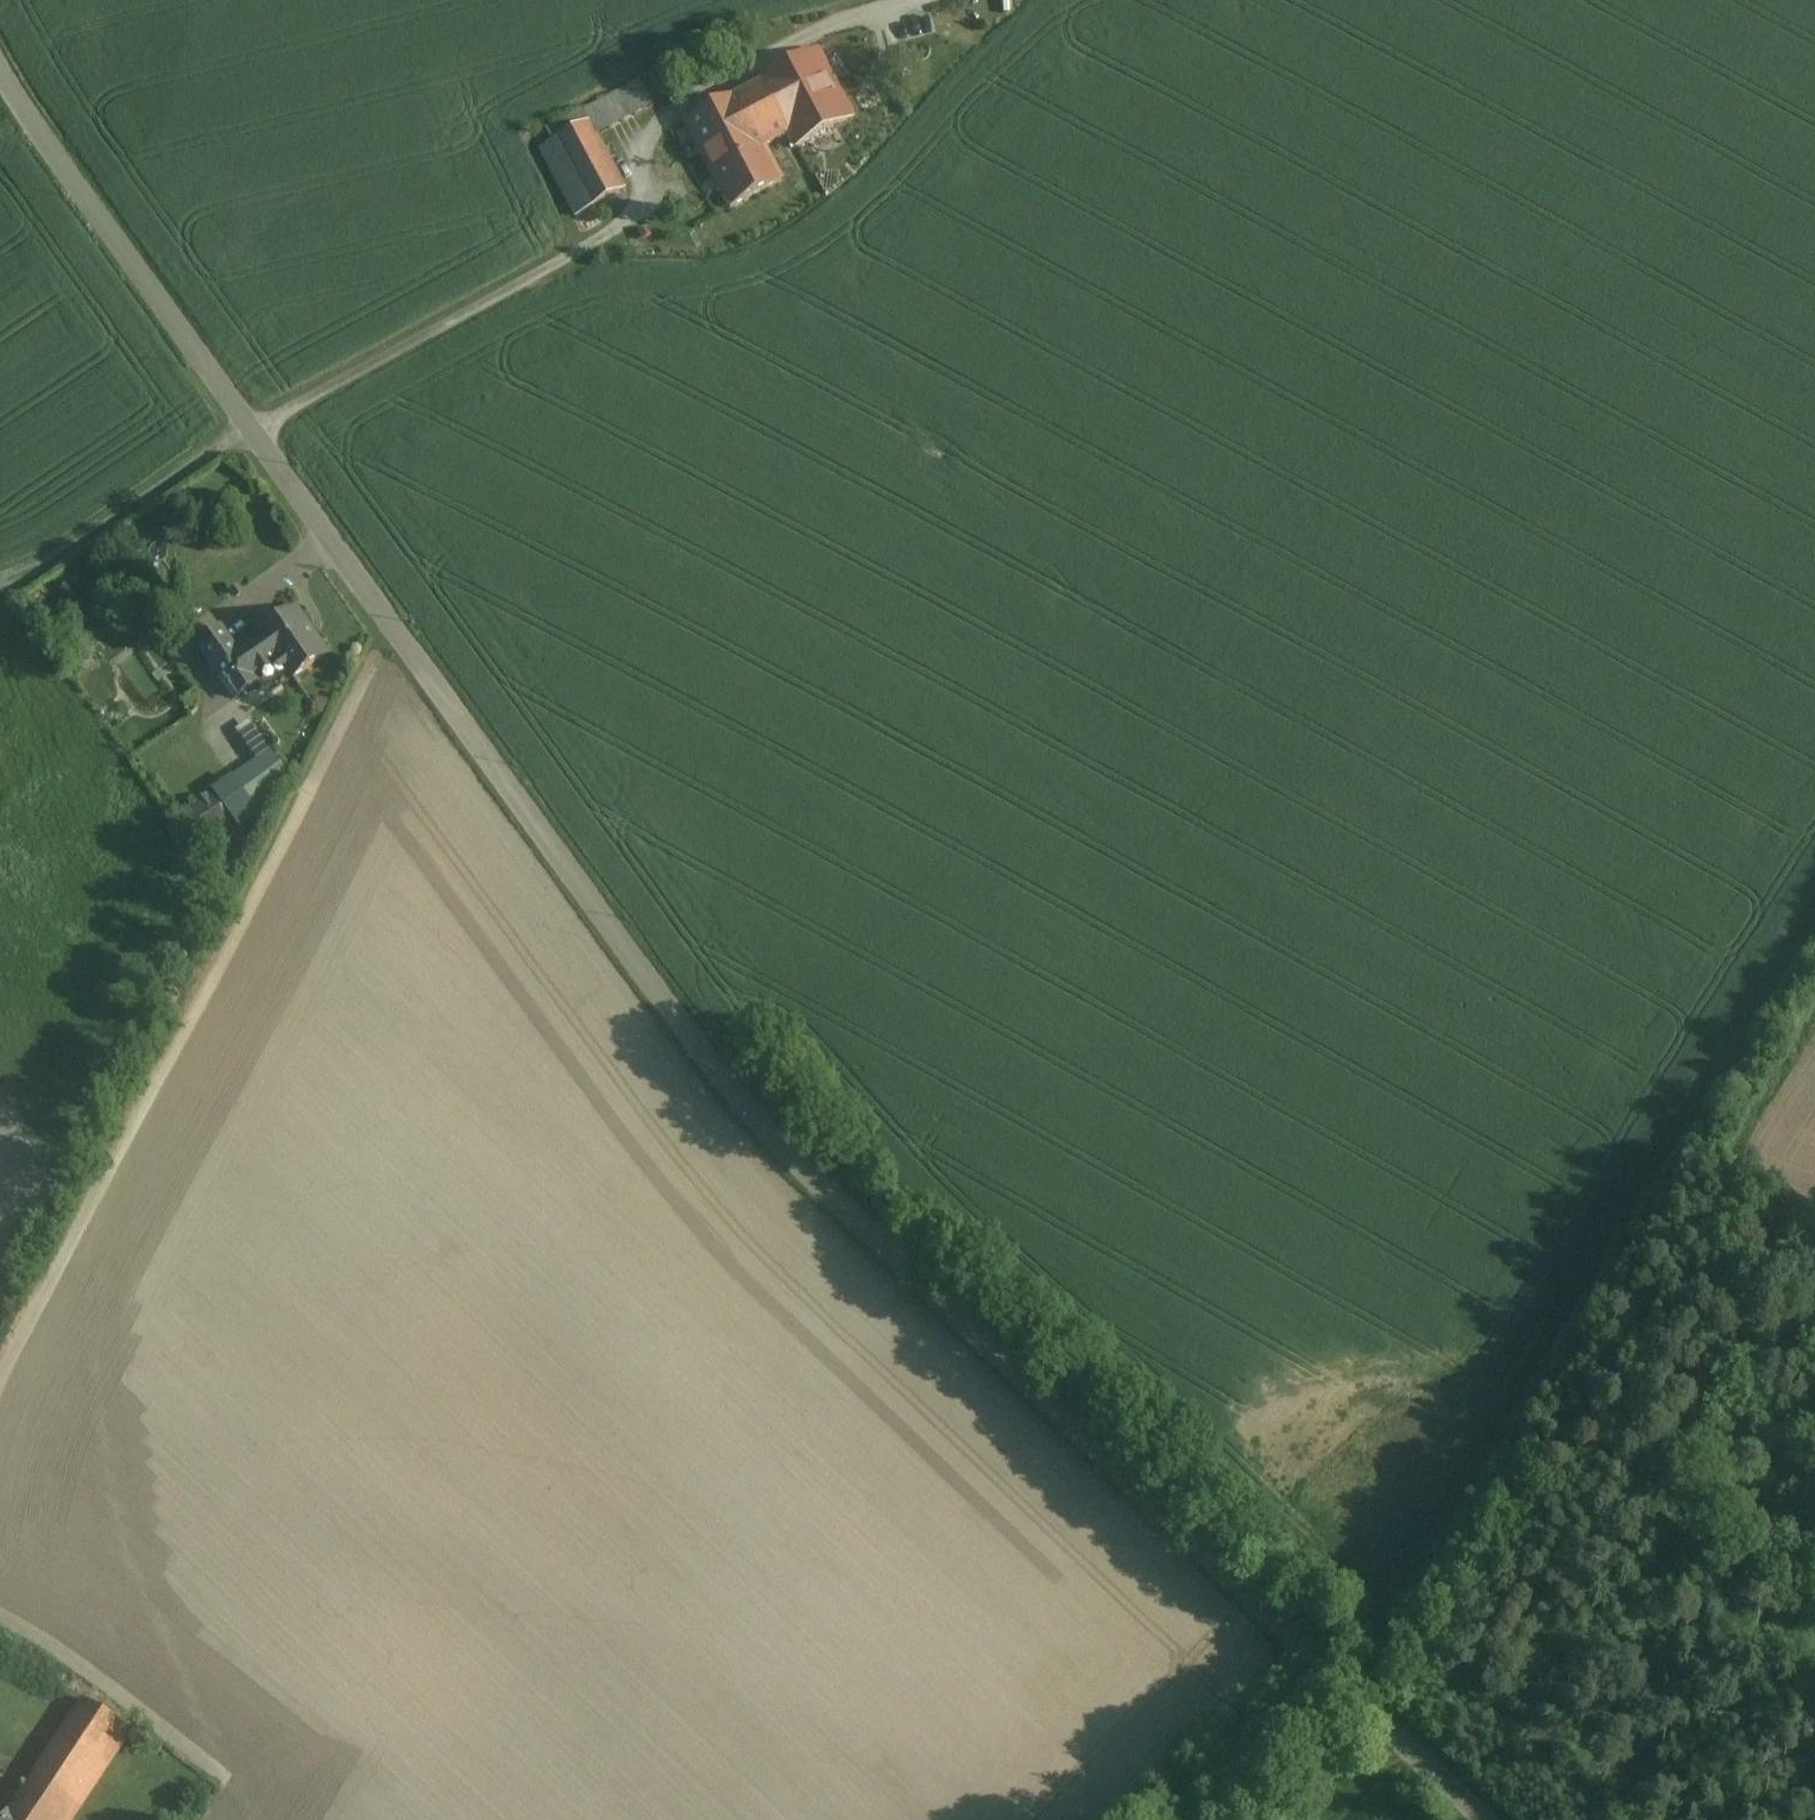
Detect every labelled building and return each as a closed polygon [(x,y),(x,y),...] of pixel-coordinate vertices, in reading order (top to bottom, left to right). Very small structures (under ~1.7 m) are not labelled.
[(818,54),(736,96),(763,147),(790,133),(796,146),(851,117),(818,54)] [(686,58),(684,59),(682,60),(681,61),(680,64),(681,67),(682,69),(684,69),(686,70),(689,69),(690,67),(691,64),(690,61),(688,59),(686,58)] [(639,81),(582,112),(587,122),(588,122),(596,136),(652,106),(639,81)] [(736,96),(685,123),(730,209),(781,182),(763,147),(736,96)] [(587,122),(540,148),(576,216),(624,190),(596,137),(596,136),(588,122),(587,122)] [(295,615),(261,639),(262,640),(239,656),(251,673),(273,657),(279,666),(290,682),(325,657),(295,615)] [(239,656),(221,630),(198,646),(235,700),(258,684),(257,681),(279,666),(273,657),(251,673),(239,656)] [(270,757),(235,783),(246,798),(281,773),(270,757)] [(13,1807),(33,1819),(72,1819),(131,1731),(83,1701),(13,1807)] [(13,1807),(5,1819),(33,1819),(13,1807)]
